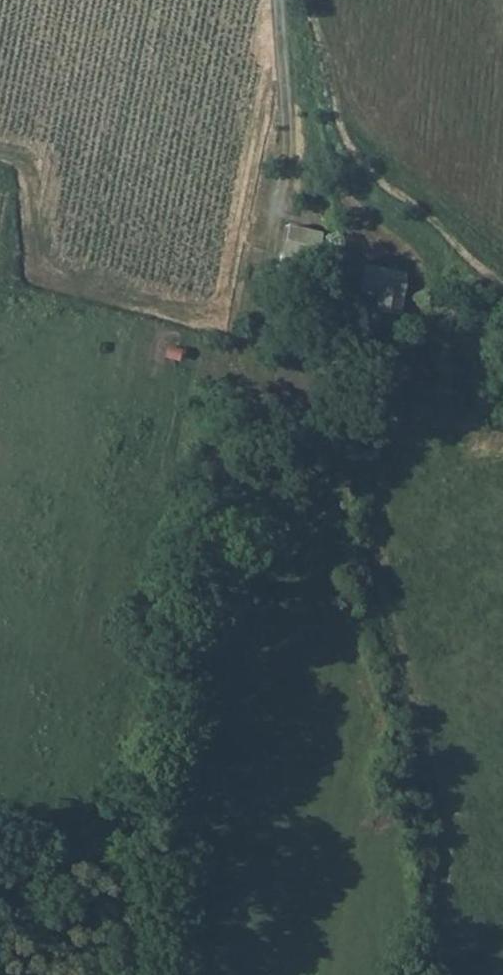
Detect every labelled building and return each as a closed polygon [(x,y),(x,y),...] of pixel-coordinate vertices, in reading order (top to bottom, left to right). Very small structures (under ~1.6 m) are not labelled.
[(286,254),(319,260),(324,233),(291,227),(286,254)] [(379,296),(376,312),(402,317),(411,274),(367,265),(361,292),(379,296)]
